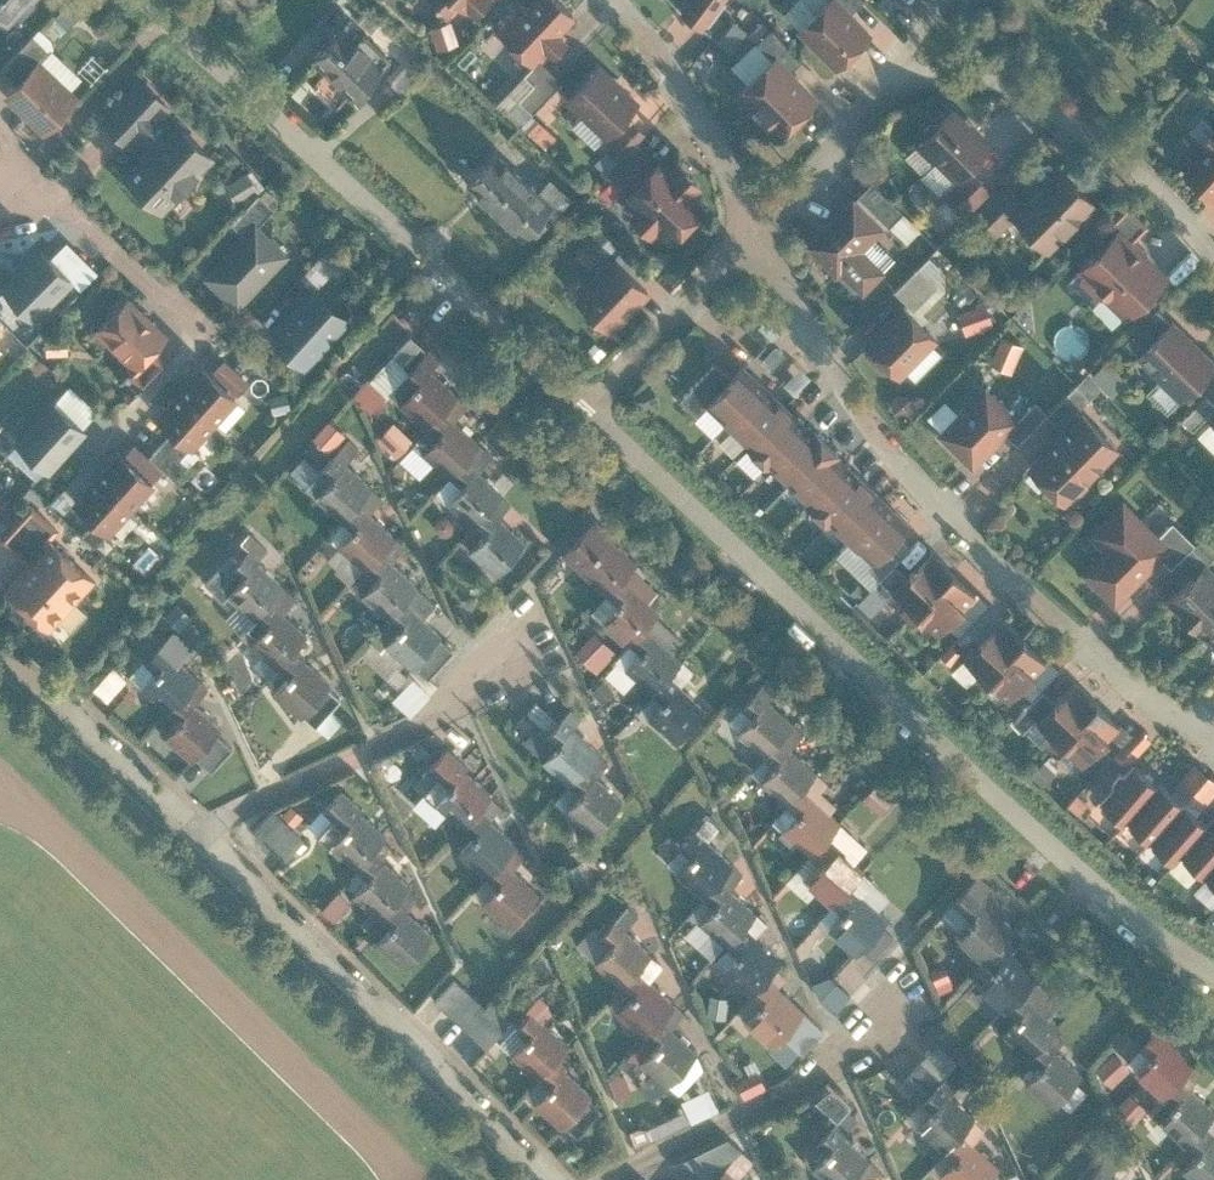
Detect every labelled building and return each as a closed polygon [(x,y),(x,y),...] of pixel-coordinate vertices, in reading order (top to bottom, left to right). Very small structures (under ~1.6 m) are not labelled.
[(6,15),(21,0),(0,0),(0,10),(6,15)] [(67,21),(82,2),(79,0),(65,0),(56,12),(67,21)] [(452,8),(460,0),(444,0),(452,8)] [(474,9),(482,0),(465,0),(474,9)] [(497,28),(530,58),(536,52),(544,44),(549,50),(566,31),(562,27),(575,12),(562,0),(524,0),(497,28)] [(703,25),(721,0),(689,0),(682,10),(703,25)] [(797,26),(837,66),(873,29),(852,8),(844,0),(824,0),(797,26)] [(852,8),(861,0),(844,0),(852,8)] [(733,14),(719,37),(732,45),(746,23),(733,14)] [(434,20),(440,41),(457,36),(450,15),(434,20)] [(386,56),(346,19),(310,58),(350,94),(386,56)] [(777,50),(792,65),(803,55),(772,25),(757,38),(773,54),(777,50)] [(22,77),(42,55),(51,46),(36,32),(7,63),(22,77)] [(792,65),(777,50),(773,54),(736,88),(779,135),(821,96),(792,65)] [(536,52),(530,58),(493,97),(520,122),(565,77),(536,52)] [(22,77),(8,91),(46,127),(80,91),(42,55),(22,77)] [(642,95),(600,60),(566,99),(608,135),(642,95)] [(166,205),(214,151),(168,110),(174,102),(143,76),(110,112),(148,147),(127,170),(166,205)] [(988,139),(950,103),(913,141),(952,178),(988,139)] [(618,156),(644,128),(635,119),(609,147),(618,156)] [(1213,193),(1213,129),(1180,163),(1213,195),(1213,193)] [(629,192),(659,158),(639,140),(609,173),(629,192)] [(541,187),(496,150),(466,184),(524,235),(549,208),(556,214),(572,197),(550,178),(541,187)] [(673,169),(659,158),(629,192),(625,197),(635,205),(630,210),(655,232),(659,228),(673,239),(707,199),(697,189),(701,185),(677,165),(673,169)] [(226,179),(238,197),(261,181),(249,163),(226,179)] [(1046,248),(1091,199),(1052,163),(1020,198),(1007,212),(1011,215),(1046,248)] [(961,211),(988,185),(969,166),(942,192),(961,211)] [(897,205),(869,177),(855,191),(884,219),(897,205)] [(1007,212),(1020,198),(1003,181),(972,213),(991,234),(1011,215),(1007,212)] [(258,219),(261,222),(278,204),(264,191),(236,221),(248,230),(258,219)] [(860,247),(881,224),(850,194),(802,242),(833,273),(836,268),(860,292),(883,268),(860,247)] [(1117,224),(1129,236),(1146,221),(1126,201),(1093,233),(1101,240),(1117,224)] [(209,272),(242,303),(291,250),(261,222),(258,219),(248,230),(209,272)] [(580,240),(595,256),(613,239),(598,223),(580,240)] [(1129,236),(1117,224),(1101,240),(1075,266),(1125,314),(1166,272),(1129,236)] [(68,237),(50,254),(74,279),(79,285),(98,268),(68,237)] [(40,244),(0,282),(34,317),(74,279),(50,254),(40,244)] [(612,329),(647,291),(610,256),(574,294),(592,310),(591,318),(600,328),(607,325),(612,329)] [(910,305),(933,280),(915,263),(891,287),(910,305)] [(310,361),(350,315),(315,285),(275,330),(310,361)] [(167,331),(132,297),(101,328),(136,362),(153,345),(167,331)] [(986,298),(960,305),(966,327),(992,320),(986,298)] [(898,374),(934,337),(901,305),(865,342),(898,374)] [(1144,343),(1169,317),(1157,305),(1132,331),(1144,343)] [(1169,317),(1144,343),(1134,353),(1180,396),(1213,361),(1213,360),(1169,317)] [(1026,342),(1003,332),(992,357),(1015,367),(1026,342)] [(169,359),(153,345),(136,362),(131,368),(147,382),(169,359)] [(429,426),(459,393),(432,369),(443,357),(431,346),(390,391),(429,426)] [(1127,372),(1107,354),(1092,370),(1112,388),(1127,372)] [(709,403),(728,422),(767,383),(743,359),(730,372),(704,399),(709,403)] [(704,399),(730,372),(718,361),(682,398),(699,414),(709,403),(704,399)] [(203,362),(182,388),(220,420),(242,394),(203,362)] [(1058,424),(1087,393),(1073,380),(1045,411),(1058,424)] [(767,383),(728,422),(750,443),(788,404),(767,383)] [(1005,432),(1018,418),(1015,415),(983,383),(935,431),(970,466),(1005,432)] [(198,447),(220,420),(182,388),(160,415),(175,428),(193,443),(198,447)] [(449,475),(479,442),(453,420),(468,402),(459,393),(429,426),(413,444),(449,475)] [(1213,402),(1205,393),(1181,416),(1190,425),(1213,402)] [(50,396),(14,437),(49,469),(86,429),(50,396)] [(1032,399),(1015,415),(1018,418),(1005,432),(1015,441),(1045,411),(1032,399)] [(788,404),(750,443),(770,462),(808,423),(788,404)] [(1062,500),(1115,447),(1080,411),(1026,465),(1062,500)] [(330,448),(346,429),(329,414),(312,434),(330,448)] [(396,453),(414,435),(394,416),(377,433),(396,453)] [(808,423),(770,462),(790,482),(828,443),(808,423)] [(175,428),(152,454),(169,466),(181,475),(192,461),(183,455),(193,443),(175,428)] [(343,520),(372,489),(343,464),(360,446),(349,437),(305,485),(343,520)] [(138,441),(129,453),(160,479),(169,466),(152,454),(138,441)] [(476,525),(501,495),(504,492),(478,470),(492,453),(479,442),(449,475),(461,485),(446,502),(476,525)] [(828,443),(790,482),(810,501),(848,462),(828,443)] [(121,446),(98,474),(136,506),(160,479),(129,453),(121,446)] [(848,462),(810,501),(829,520),(868,481),(848,462)] [(114,534),(136,506),(98,474),(75,502),(114,534)] [(868,481),(829,520),(850,540),(888,501),(868,481)] [(368,570),(396,539),(367,514),(382,497),(372,489),(343,520),(352,527),(338,543),(368,570)] [(469,550),(497,572),(525,539),(499,517),(511,503),(501,495),(476,525),(485,533),(469,550)] [(1160,555),(1170,546),(1156,533),(1121,499),(1087,533),(1102,546),(1079,569),(1113,602),(1160,555)] [(888,501),(850,540),(870,560),(873,563),(901,534),(911,523),(888,501)] [(35,561),(54,541),(49,538),(60,526),(35,504),(6,538),(35,561)] [(611,596),(633,570),(640,562),(610,537),(613,534),(596,519),(564,556),(611,596)] [(1170,519),(1156,533),(1170,546),(1160,555),(1170,565),(1177,558),(1193,542),(1170,519)] [(1204,562),(1213,552),(1213,528),(1211,524),(1193,542),(1177,558),(1194,573),(1204,562)] [(911,543),(901,534),(873,563),(870,560),(868,564),(880,576),(895,561),(911,543)] [(390,621),(418,591),(390,566),(406,547),(396,539),(368,570),(354,586),(390,621)] [(53,626),(96,579),(54,541),(35,561),(11,588),(53,626)] [(254,618),(282,587),(254,562),(264,552),(253,544),(239,559),(232,552),(205,583),(223,598),(227,595),(254,618)] [(909,573),(895,589),(919,611),(955,571),(932,549),(909,573)] [(895,589),(909,573),(895,561),(880,576),(873,583),(888,596),(895,589)] [(1200,634),(1213,620),(1213,572),(1204,562),(1194,573),(1166,601),(1200,634)] [(603,620),(630,643),(654,615),(660,607),(636,586),(643,579),(633,570),(611,596),(618,603),(603,620)] [(955,571),(919,611),(941,631),(978,592),(955,571)] [(281,667),(298,647),(308,635),(282,613),(296,598),(282,587),(254,618),(264,626),(249,642),(281,667)] [(386,644),(412,666),(439,635),(422,620),(435,604),(418,591),(390,621),(372,640),(382,649),(386,644)] [(656,693),(684,660),(658,638),(667,627),(654,615),(630,643),(641,653),(627,669),(656,693)] [(1025,637),(1002,615),(964,656),(987,677),(1025,637)] [(1200,634),(1213,648),(1213,620),(1200,634)] [(575,646),(597,668),(618,648),(596,626),(575,646)] [(168,709),(195,679),(176,663),(192,647),(172,630),(147,660),(157,668),(139,687),(168,709)] [(1047,658),(1025,637),(987,677),(1009,698),(1047,658)] [(272,693),(302,715),(329,683),(305,662),(309,657),(298,647),(281,667),(289,674),(272,693)] [(677,738),(705,705),(681,684),(694,669),(684,660),(656,693),(663,700),(650,715),(677,738)] [(107,698),(126,678),(113,666),(95,686),(107,698)] [(768,752),(794,723),(768,700),(781,685),(770,676),(744,706),(752,713),(739,728),(768,752)] [(215,732),(218,728),(192,705),(206,689),(195,679),(168,709),(179,719),(163,737),(190,761),(195,755),(215,732)] [(1100,702),(1075,679),(1038,720),(1063,742),(1100,702)] [(572,784),(599,752),(572,730),(583,717),(549,687),(526,713),(539,724),(523,743),(572,784)] [(379,696),(377,711),(396,714),(398,698),(379,696)] [(1123,722),(1100,702),(1063,742),(1086,763),(1104,743),(1123,722)] [(1115,752),(1134,731),(1123,722),(1104,743),(1115,752)] [(793,804),(818,774),(790,751),(806,733),(794,723),(768,752),(778,761),(763,778),(793,804)] [(1128,764),(1153,738),(1139,725),(1134,731),(1115,752),(1128,764)] [(231,746),(215,732),(195,755),(210,769),(231,746)] [(465,829),(493,796),(465,771),(468,768),(446,748),(429,767),(451,786),(436,804),(465,829)] [(594,833),(623,799),(597,776),(609,761),(599,752),(572,784),(580,791),(566,808),(594,833)] [(1127,822),(1129,819),(1161,784),(1137,763),(1103,801),(1127,822)] [(1194,764),(1178,785),(1204,805),(1213,793),(1213,780),(1194,764)] [(814,853),(842,821),(830,811),(836,803),(821,791),(828,783),(818,774),(793,804),(802,812),(787,830),(814,853)] [(1185,802),(1162,782),(1161,784),(1129,819),(1153,840),(1185,802)] [(382,842),(388,836),(360,811),(362,808),(341,790),(323,810),(334,819),(319,835),(358,869),(382,842)] [(488,878),(516,845),(488,821),(503,804),(493,796),(465,829),(473,836),(459,853),(488,878)] [(1209,823),(1185,802),(1153,840),(1176,860),(1184,852),(1209,823)] [(304,838),(271,809),(252,830),(285,859),(304,838)] [(705,898),(733,865),(707,842),(721,826),(709,816),(681,848),(691,856),(676,874),(705,898)] [(1209,823),(1184,852),(1208,873),(1213,866),(1213,817),(1209,823)] [(851,829),(842,821),(814,853),(825,862),(808,881),(836,905),(865,871),(836,846),(851,829)] [(392,851),(382,842),(358,869),(369,879),(353,896),(381,921),(406,893),(413,886),(384,860),(392,851)] [(512,925),(540,893),(513,869),(525,854),(516,845),(488,878),(497,886),(484,900),(512,925)] [(730,948),(758,916),(728,891),(743,873),(733,865),(705,898),(715,906),(700,923),(730,948)] [(857,948),(884,915),(861,895),(874,879),(865,871),(836,905),(844,912),(832,926),(857,948)] [(985,960),(1010,933),(1016,926),(1005,918),(1012,910),(996,896),(999,892),(978,875),(957,899),(976,917),(956,938),(985,960)] [(334,918),(349,901),(338,891),(323,908),(334,918)] [(405,963),(431,933),(406,911),(415,901),(406,893),(381,921),(387,927),(377,938),(405,963)] [(624,986),(651,955),(624,931),(638,914),(627,905),(600,937),(608,944),(594,960),(624,986)] [(754,998),(777,970),(782,964),(753,939),(767,923),(758,916),(730,948),(737,954),(723,971),(754,998)] [(1031,981),(1036,976),(1010,953),(1021,940),(1010,933),(985,960),(992,967),(981,982),(1010,1006),(1031,981)] [(646,1037),(674,1005),(647,981),(662,963),(651,955),(624,986),(633,994),(617,1013),(646,1037)] [(794,1020),(802,1010),(775,987),(784,976),(777,970),(754,998),(761,1004),(747,1020),(775,1043),(794,1020)] [(506,1026),(453,978),(434,1000),(486,1047),(506,1026)] [(1034,1060),(1057,1033),(1062,1026),(1036,1000),(1042,991),(1031,981),(1010,1006),(993,1026),(1034,1060)] [(540,1080),(565,1053),(571,1046),(544,1022),(555,1010),(539,996),(527,1009),(530,1013),(516,1028),(526,1037),(511,1054),(540,1080)] [(669,1083),(696,1051),(670,1029),(684,1013),(674,1005),(646,1037),(653,1043),(640,1059),(669,1083)] [(819,1025),(802,1010),(794,1020),(811,1034),(819,1025)] [(1165,1096),(1194,1064),(1168,1040),(1172,1036),(1158,1025),(1141,1046),(1152,1055),(1139,1070),(1165,1096)] [(1053,1105),(1080,1073),(1056,1051),(1066,1039),(1057,1033),(1034,1060),(1040,1064),(1024,1080),(1053,1105)] [(1112,1081),(1130,1063),(1114,1048),(1097,1066),(1112,1081)] [(561,1124),(589,1093),(565,1071),(574,1061),(565,1053),(540,1080),(547,1087),(534,1101),(561,1124)] [(924,1100),(942,1079),(922,1062),(903,1082),(924,1100)] [(1210,1120),(1213,1115),(1213,1109),(1191,1087),(1205,1073),(1194,1064),(1165,1096),(1150,1112),(1188,1143),(1210,1120)] [(743,1092),(766,1082),(758,1065),(736,1075),(743,1092)] [(946,1152),(977,1121),(978,1119),(952,1096),(965,1081),(950,1070),(942,1079),(924,1100),(936,1111),(920,1128),(946,1152)] [(681,1093),(691,1116),(718,1103),(708,1081),(681,1093)] [(1129,1090),(1118,1106),(1134,1116),(1145,1101),(1129,1090)] [(844,1130),(859,1113),(846,1103),(816,1136),(826,1145),(813,1160),(835,1179),(843,1179),(869,1153),(844,1130)] [(1213,1138),(1213,1123),(1210,1120),(1188,1143),(1200,1153),(1187,1169),(1199,1179),(1213,1179),(1213,1138)] [(998,1166),(974,1144),(986,1129),(977,1121),(946,1152),(955,1158),(941,1173),(949,1179),(986,1179),(998,1166)] [(1111,1179),(1124,1162),(1109,1151),(1085,1179),(1112,1179),(1111,1179)] [(735,1171),(745,1162),(735,1152),(709,1178),(712,1179),(745,1179),(735,1171)] [(868,1178),(881,1162),(869,1153),(843,1179),(870,1179),(868,1178)]
